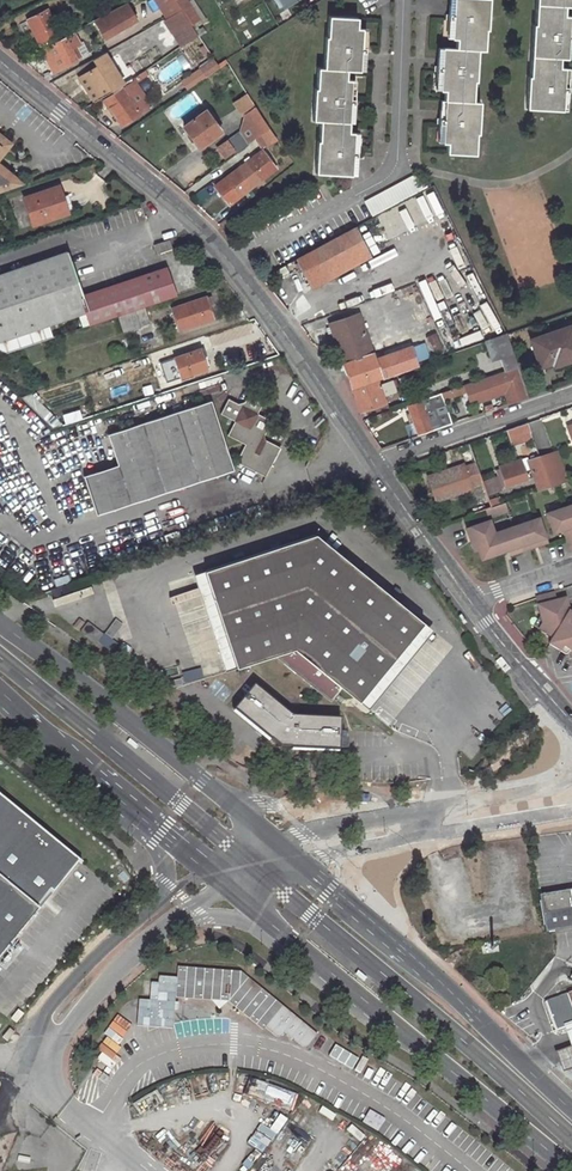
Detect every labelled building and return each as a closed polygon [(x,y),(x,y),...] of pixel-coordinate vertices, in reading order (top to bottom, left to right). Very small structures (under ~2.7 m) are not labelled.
[(166,16),(180,7),(175,0),(155,0),(166,16)] [(212,27),(195,0),(191,0),(189,1),(188,0),(175,0),(180,7),(198,36),(212,27)] [(489,0),(453,0),(452,13),(446,13),(445,18),(452,19),(451,37),(456,37),(456,48),(443,47),(441,65),(435,64),(434,70),(442,70),(441,89),(445,90),(442,117),(436,117),(436,123),(443,123),(441,141),(445,142),(444,151),(470,153),(472,132),(474,132),(476,100),(468,100),(469,80),(475,80),(477,48),(483,49),(485,28),(486,28),(489,0)] [(532,22),(531,22),(527,75),(526,75),(524,106),(559,109),(561,90),(567,90),(567,84),(561,84),(562,66),(557,66),(557,55),(565,56),(566,38),(571,38),(571,33),(566,33),(568,14),(562,13),(563,4),(570,5),(571,0),(534,0),(532,22)] [(163,17),(183,46),(198,36),(180,7),(166,16),(163,17)] [(104,38),(131,23),(124,9),(119,12),(117,8),(95,21),(104,38)] [(48,14),(29,23),(41,48),(59,39),(56,31),(60,29),(55,19),(51,21),(48,14)] [(316,172),(351,174),(352,156),(359,157),(359,150),(352,150),(354,132),(348,132),(349,103),(355,103),(356,99),(348,98),(350,80),(344,80),(345,69),(357,69),(358,52),(365,52),(365,46),(359,46),(360,29),(357,28),(357,19),(330,18),(329,38),(325,38),(324,69),(319,69),(318,89),(315,89),(314,120),(322,120),(320,141),(318,141),(316,172)] [(70,48),(79,44),(74,33),(62,40),(42,50),(53,73),(77,61),(70,48)] [(93,68),(105,61),(101,54),(89,61),(93,68)] [(213,59),(199,69),(202,75),(217,65),(213,59)] [(94,99),(119,83),(105,61),(93,68),(80,76),(94,99)] [(219,68),(217,65),(202,75),(205,78),(219,68)] [(74,80),(89,102),(94,99),(80,76),(74,80)] [(134,81),(121,89),(126,95),(138,87),(134,81)] [(121,89),(105,100),(122,125),(138,115),(139,113),(150,105),(138,87),(126,95),(121,89)] [(256,108),(246,114),(252,123),(260,136),(269,129),(256,108)] [(220,132),(205,111),(183,126),(199,148),(220,132)] [(260,136),(252,123),(241,131),(250,143),(254,141),(260,136)] [(264,144),(266,147),(277,140),(269,129),(260,136),(254,141),(258,147),(264,144)] [(241,131),(219,147),(227,158),(236,152),(237,153),(250,143),(241,131)] [(0,136),(0,146),(7,151),(12,146),(0,136)] [(238,176),(249,190),(250,190),(275,170),(261,152),(235,172),(238,176)] [(23,185),(0,166),(0,193),(23,185)] [(215,186),(229,205),(249,190),(238,176),(235,172),(215,186)] [(423,189),(415,175),(366,201),(374,215),(423,189)] [(36,229),(71,218),(62,191),(27,202),(36,229)] [(312,250),(325,275),(368,252),(355,228),(312,250)] [(310,283),(325,275),(312,250),(297,259),(310,283)] [(0,275),(0,342),(86,312),(90,325),(176,296),(166,268),(81,297),(65,253),(0,275)] [(174,303),(179,329),(217,322),(212,296),(174,303)] [(360,317),(331,327),(336,342),(365,331),(360,317)] [(571,325),(531,340),(541,367),(568,358),(570,362),(571,361),(571,326),(571,325)] [(377,380),(382,378),(375,360),(365,331),(336,342),(353,389),(377,380)] [(486,342),(492,361),(502,358),(506,372),(518,368),(507,334),(486,342)] [(419,365),(412,346),(375,360),(382,378),(419,365)] [(175,358),(181,377),(206,369),(199,350),(175,358)] [(506,372),(465,386),(467,393),(469,398),(503,386),(505,393),(509,404),(527,397),(518,368),(506,372)] [(396,392),(393,382),(379,386),(377,380),(353,389),(361,412),(386,404),(383,396),(396,392)] [(458,388),(461,395),(467,393),(465,386),(458,388)] [(478,398),(479,402),(505,393),(503,386),(469,398),(470,401),(478,398)] [(441,394),(444,401),(461,395),(458,388),(441,394)] [(229,438),(246,447),(238,462),(268,477),(283,447),(269,440),(268,436),(274,423),(259,415),(267,400),(252,392),(247,404),(240,406),(229,400),(221,415),(237,423),(229,438)] [(64,425),(30,393),(20,397),(54,429),(64,425)] [(441,394),(426,399),(436,429),(452,423),(444,401),(441,394)] [(408,405),(412,415),(407,416),(410,424),(414,422),(418,435),(432,430),(421,401),(408,405)] [(233,464),(212,402),(109,435),(118,466),(186,444),(197,475),(233,464)] [(506,430),(511,445),(533,438),(527,423),(506,430)] [(186,444),(118,466),(84,476),(95,508),(197,475),(186,444)] [(550,487),(566,481),(556,452),(540,458),(550,487)] [(519,461),(498,467),(504,486),(532,478),(537,491),(550,487),(540,458),(527,462),(530,472),(524,474),(519,461)] [(435,503),(471,490),(476,505),(466,508),(468,515),(484,510),(490,507),(489,502),(475,463),(464,467),(463,466),(426,478),(435,503)] [(488,479),(489,492),(499,491),(498,478),(488,479)] [(500,504),(498,499),(489,502),(490,507),(496,506),(500,504)] [(496,506),(499,515),(507,512),(504,503),(500,504),(496,506)] [(566,507),(547,513),(554,532),(563,529),(571,551),(571,505),(566,507)] [(488,519),(499,515),(496,506),(490,507),(484,510),(488,519)] [(481,560),(508,551),(511,557),(547,544),(538,519),(493,534),(489,522),(470,528),(470,530),(475,544),(469,546),(471,553),(477,551),(481,560)] [(464,532),(469,546),(475,544),(470,530),(464,532)] [(318,534),(204,570),(237,667),(276,654),(329,700),(341,686),(360,702),(424,624),(318,534)] [(237,667),(204,570),(194,574),(226,671),(237,667)] [(550,635),(549,637),(567,648),(568,646),(571,640),(571,618),(567,626),(560,621),(566,611),(563,597),(554,599),(552,591),(534,598),(538,613),(539,620),(540,623),(537,628),(550,635)] [(560,621),(567,626),(571,617),(571,614),(566,611),(560,621)] [(538,613),(531,624),(535,626),(537,628),(540,623),(539,620),(538,613)] [(424,624),(360,702),(368,709),(433,632),(424,624)] [(95,638),(113,652),(119,645),(101,631),(95,638)] [(546,642),(564,653),(567,648),(549,637),(546,642)] [(233,709),(281,747),(340,748),(340,718),(292,718),(253,687),(233,709)] [(138,745),(130,739),(127,743),(135,749),(138,745)] [(82,860),(0,793),(0,960),(40,910),(37,907),(52,890),(55,893),(82,860)] [(571,927),(571,896),(569,896),(568,890),(539,895),(545,932),(571,927)] [(219,997),(231,997),(228,1002),(263,1029),(264,1027),(282,1005),(238,972),(176,967),(176,977),(174,998),(209,1000),(216,1001),(219,997)] [(359,971),(356,974),(363,981),(366,977),(359,971)] [(174,998),(176,977),(159,976),(159,983),(151,983),(150,1000),(139,1000),(137,1026),(172,1028),(174,998)] [(555,1031),(563,1028),(571,1025),(571,992),(545,1001),(555,1031)] [(218,1010),(228,1002),(231,997),(219,997),(216,1001),(209,1000),(218,1010)] [(317,1035),(282,1005),(264,1027),(276,1037),(281,1036),(284,1032),(303,1047),(308,1046),(317,1035)] [(571,1047),(571,1025),(563,1028),(570,1047),(571,1047)] [(5,1035),(10,1040),(17,1031),(12,1027),(5,1035)] [(571,1069),(571,1047),(570,1047),(556,1052),(563,1072),(571,1069)] [(243,1074),(237,1092),(294,1110),(300,1093),(243,1074)]
